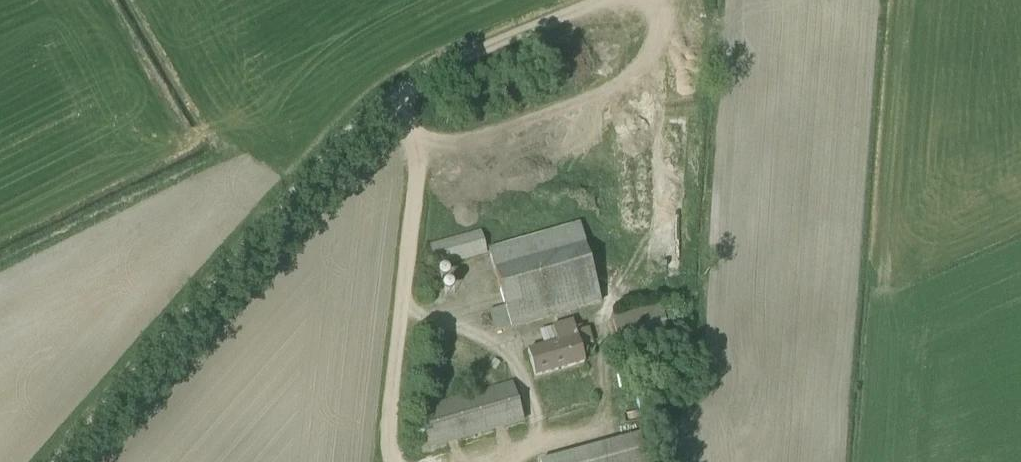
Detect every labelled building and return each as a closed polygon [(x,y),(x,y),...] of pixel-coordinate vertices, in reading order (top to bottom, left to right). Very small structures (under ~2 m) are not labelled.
[(490,310),(495,331),(601,300),(579,222),(489,251),(504,307),(490,310)] [(430,246),(435,266),(486,251),(482,232),(430,246)] [(611,318),(622,353),(671,339),(660,303),(611,318)] [(535,377),(585,362),(580,346),(593,342),(589,327),(583,329),(582,325),(575,327),(572,319),(552,325),(552,326),(539,330),(543,346),(527,350),(535,377)] [(417,409),(427,447),(524,421),(513,383),(417,409)] [(540,461),(646,461),(639,434),(539,460),(540,461)]
